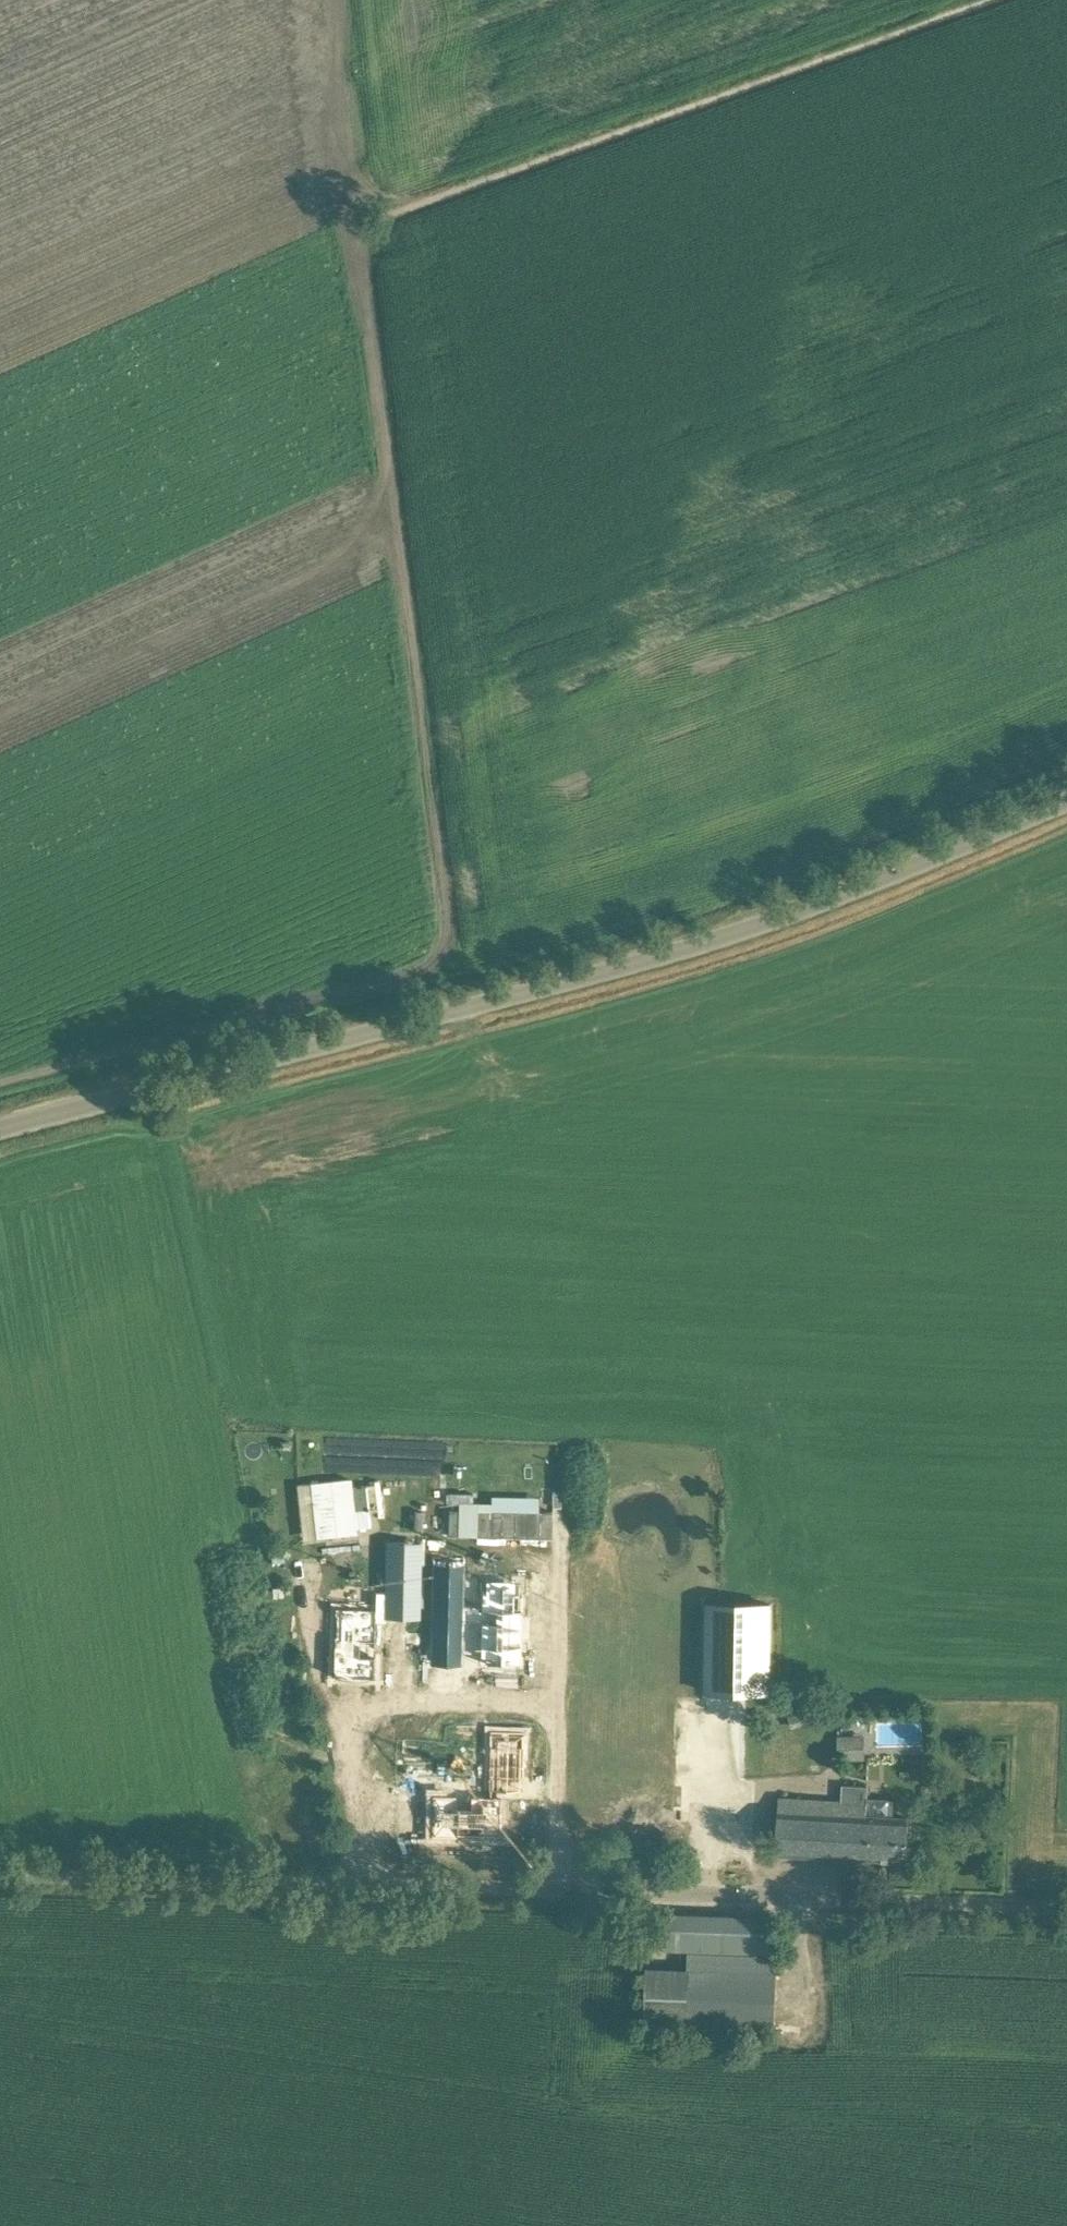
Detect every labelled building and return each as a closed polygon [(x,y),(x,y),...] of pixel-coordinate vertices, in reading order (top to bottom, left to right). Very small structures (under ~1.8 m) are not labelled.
[(352,1478),(311,1482),(317,1538),(357,1533),(355,1512),(378,1510),(375,1483),(352,1486),(352,1478)] [(476,1510),(476,1536),(554,1537),(555,1511),(476,1510)] [(336,1605),(334,1674),(375,1675),(377,1618),(385,1618),(386,1614),(420,1615),(423,1540),(388,1539),(386,1588),(376,1588),(376,1591),(376,1606),(336,1605)] [(432,1555),(430,1634),(462,1634),(463,1622),(480,1622),(479,1664),(520,1665),(522,1592),(481,1591),(481,1605),(463,1605),(464,1556),(432,1555)] [(705,1603),(704,1691),(769,1692),(771,1605),(724,1604),(705,1603)] [(433,1794),(432,1836),(457,1836),(458,1833),(500,1834),(501,1796),(501,1791),(501,1777),(522,1778),(523,1732),(490,1732),(488,1795),(472,1795),(472,1791),(454,1791),(454,1794),(433,1794)] [(865,1758),(864,1735),(838,1735),(838,1759),(865,1758)] [(779,1797),(777,1831),(776,1853),(907,1860),(909,1817),(892,1816),(893,1800),(867,1798),(867,1786),(843,1785),(843,1801),(779,1797)] [(645,2020),(688,2021),(775,2024),(777,1972),(774,1972),(776,1916),(667,1912),(667,1949),(688,1949),(688,1968),(647,1967),(645,2020)]
